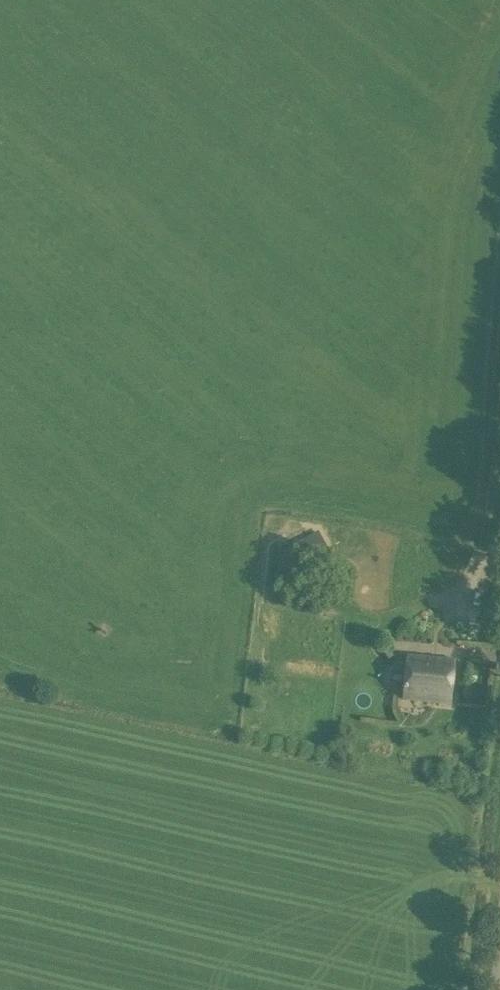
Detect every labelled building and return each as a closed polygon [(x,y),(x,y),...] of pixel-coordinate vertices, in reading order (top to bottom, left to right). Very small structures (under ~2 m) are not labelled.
[(282,576),(289,573),(329,552),(318,531),(279,552),(282,558),(274,563),(282,576)] [(450,704),(454,660),(408,656),(404,699),(450,704)]
